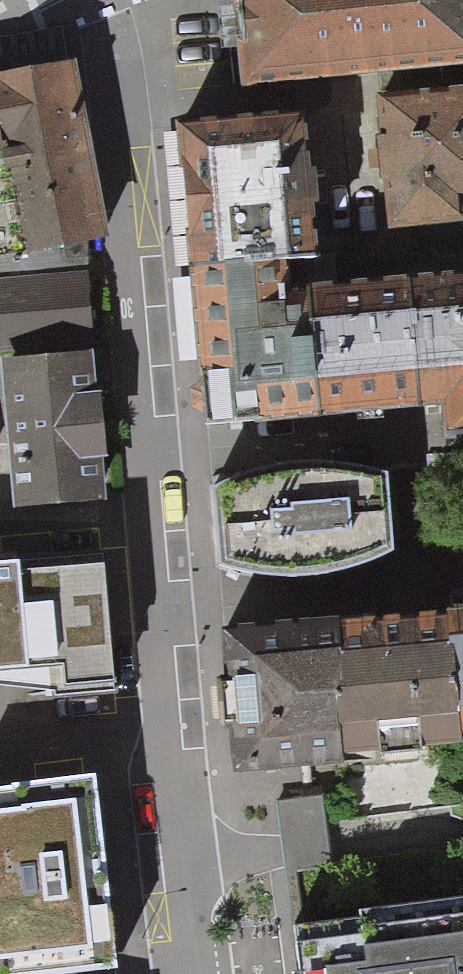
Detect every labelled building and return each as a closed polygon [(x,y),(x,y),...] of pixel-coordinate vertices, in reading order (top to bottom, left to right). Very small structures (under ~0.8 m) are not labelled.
[(232,89),(462,70),(462,0),(225,0),(232,89)] [(0,79),(0,268),(100,250),(67,67),(0,79)] [(364,108),(369,176),(374,243),(462,236),(462,101),(364,108)] [(306,113),(178,125),(191,265),(307,254),(319,253),(312,180),(306,113)] [(307,254),(191,265),(208,426),(308,417),(322,416),(310,284),(307,254)] [(409,275),(421,406),(433,405),(445,404),(448,437),(462,435),(462,270),(409,275)] [(409,275),(310,284),(322,416),(335,414),(421,406),(409,275)] [(89,277),(0,282),(0,351),(92,346),(89,277)] [(0,369),(0,428),(9,518),(105,509),(91,360),(0,369)] [(235,482),(220,488),(213,501),(218,562),(225,580),(250,585),(366,578),(383,572),(388,554),(384,494),(376,478),(361,474),(235,482)] [(108,711),(103,558),(0,561),(0,687),(45,686),(46,713),(108,711)] [(448,607),(462,737),(462,605),(448,607)] [(448,607),(222,628),(235,777),(349,767),(348,753),(462,742),(462,737),(448,607)] [(0,792),(0,973),(115,973),(95,782),(0,792)] [(320,800),(273,804),(279,877),(326,873),(320,800)] [(298,923),(304,973),(462,973),(462,902),(298,923)]
